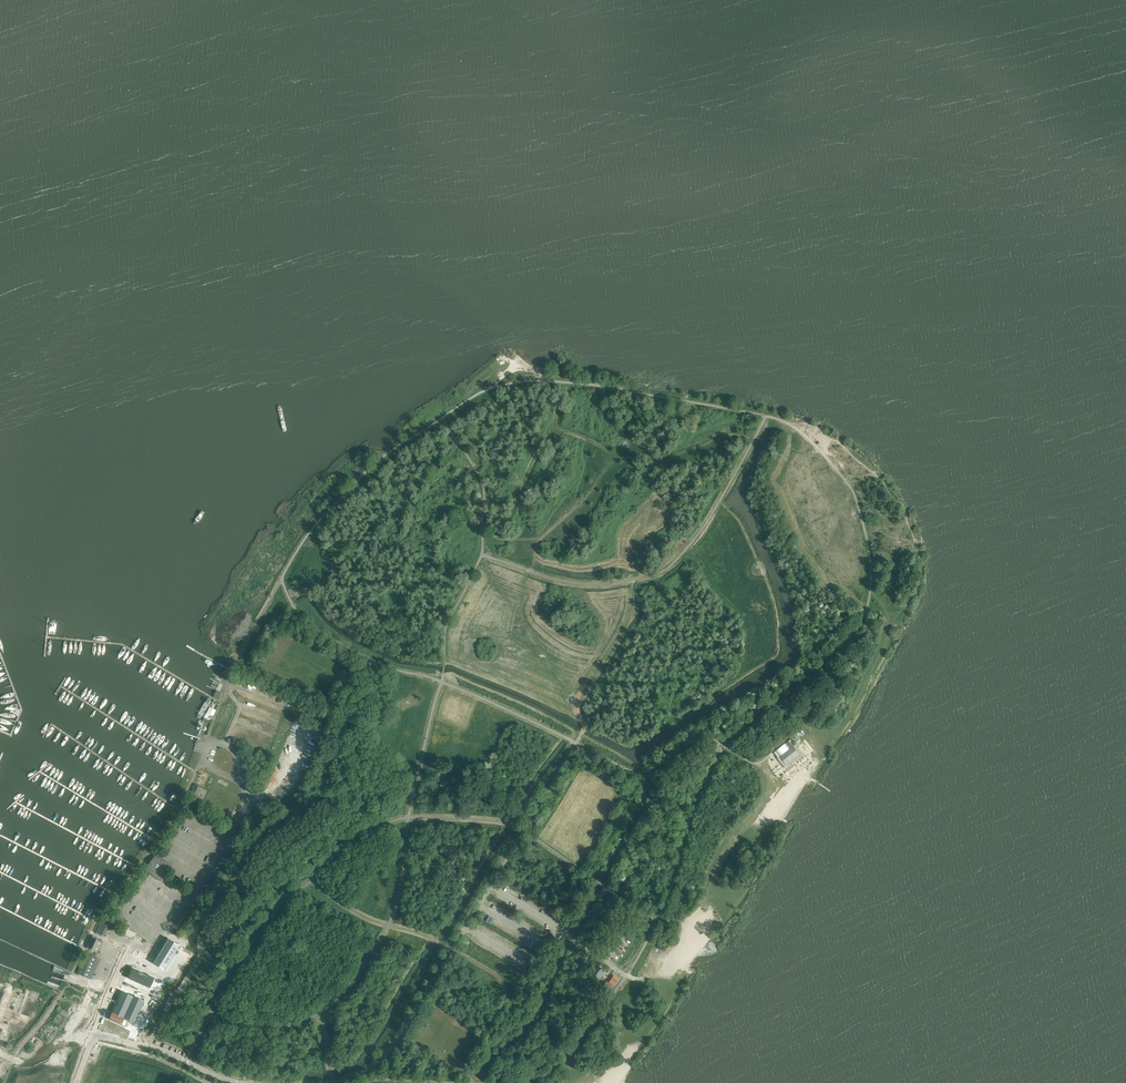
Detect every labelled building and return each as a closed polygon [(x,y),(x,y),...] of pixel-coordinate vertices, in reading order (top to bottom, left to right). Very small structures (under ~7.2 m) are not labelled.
[(221,695),(222,693),(216,690),(215,693),(213,697),(219,701),(221,695)] [(289,706),(295,693),(292,692),(289,699),(287,698),(284,704),(286,705),(289,706)] [(791,739),(774,753),(778,758),(777,759),(786,769),(804,754),(791,739)] [(196,800),(201,787),(195,785),(190,797),(196,800)] [(103,918),(97,933),(104,937),(109,928),(112,930),(113,929),(118,918),(114,916),(111,922),(103,918)] [(97,952),(102,942),(96,939),(97,938),(92,936),(86,949),(91,951),(92,949),(97,952)] [(179,946),(168,939),(153,963),(164,970),(179,946)] [(89,979),(98,959),(86,953),(77,973),(89,979)] [(585,966),(591,958),(585,954),(580,962),(585,966)] [(606,971),(600,966),(594,973),(600,978),(606,971)] [(132,969),(130,975),(134,976),(132,981),(150,989),(154,979),(132,969)] [(616,982),(618,979),(614,976),(608,984),(606,982),(604,985),(607,988),(610,984),(612,985),(615,981),(616,982)] [(116,1005),(113,1013),(124,1018),(135,1023),(145,1000),(133,995),(133,996),(122,991),(118,1000),(119,1000),(117,1006),(116,1005)] [(112,1012),(109,1019),(121,1025),(124,1018),(113,1013),(112,1012)]
